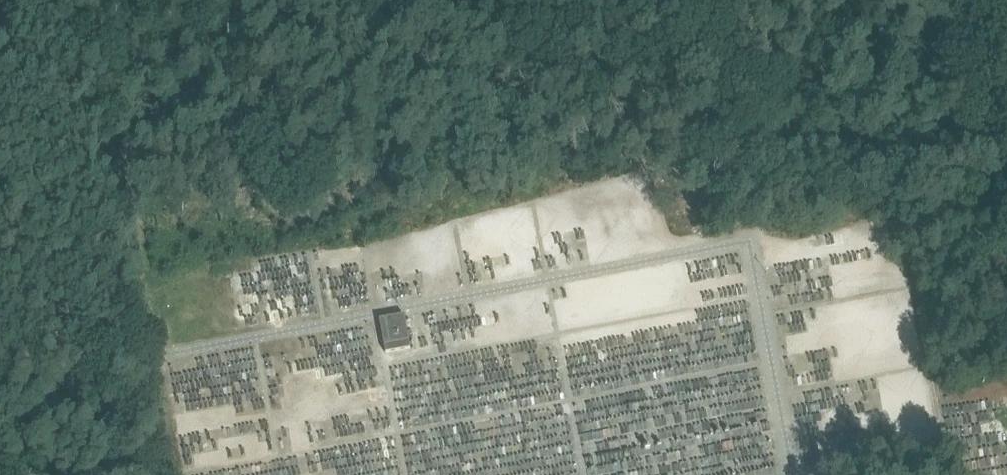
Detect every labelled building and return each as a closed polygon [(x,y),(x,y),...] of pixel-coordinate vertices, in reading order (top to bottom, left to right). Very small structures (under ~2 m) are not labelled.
[(410,350),(404,316),(379,321),(386,354),(410,350)]
